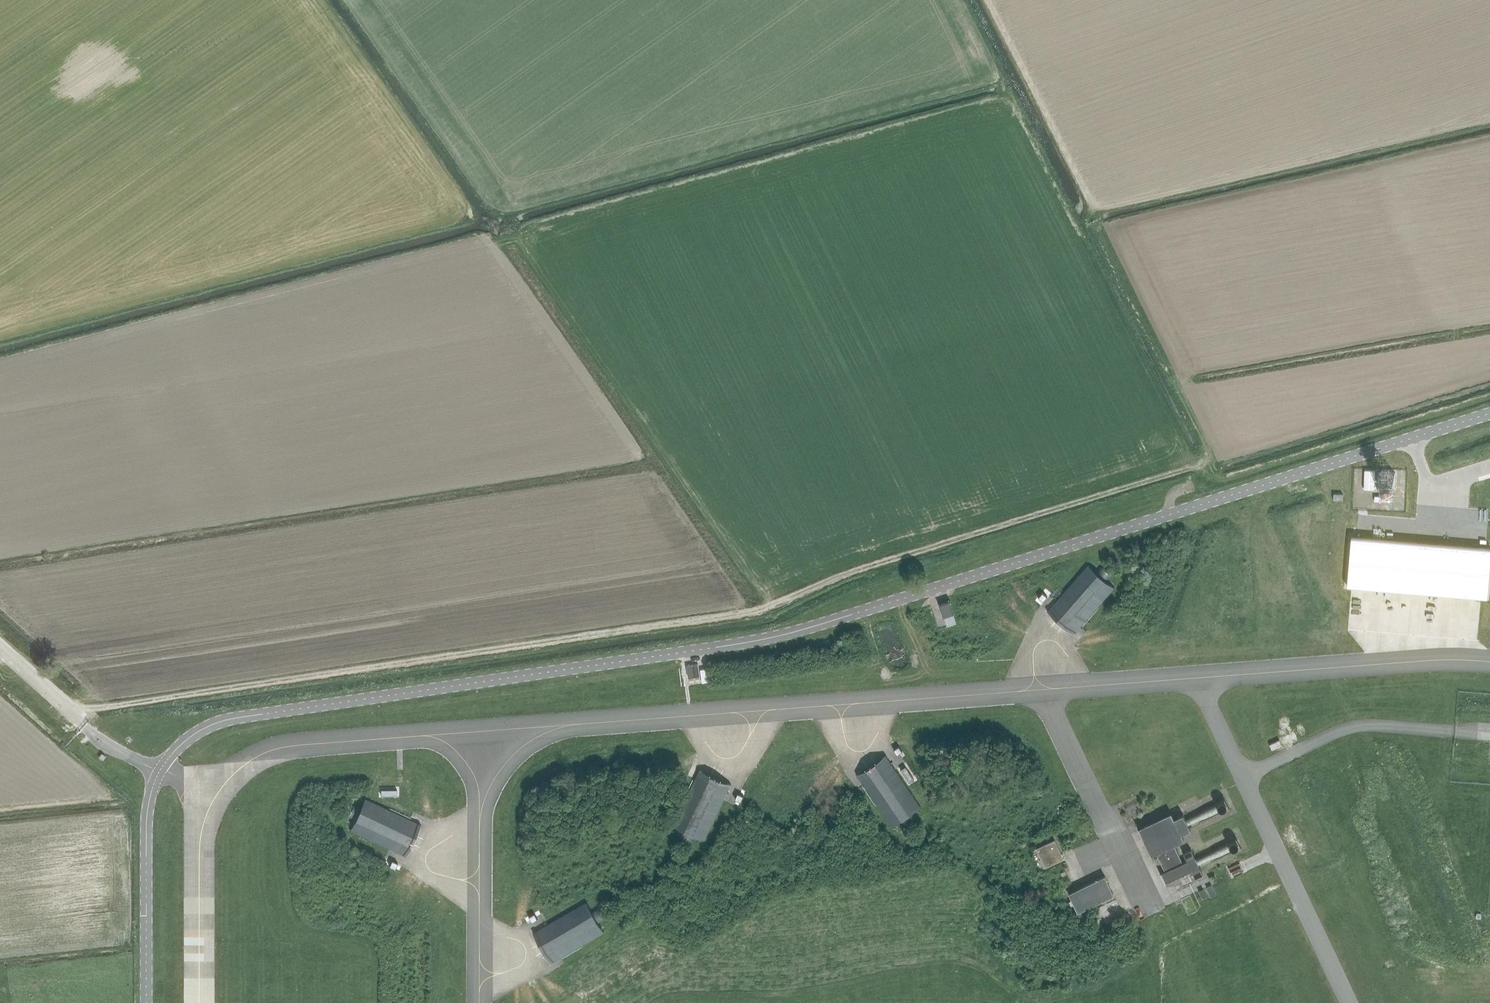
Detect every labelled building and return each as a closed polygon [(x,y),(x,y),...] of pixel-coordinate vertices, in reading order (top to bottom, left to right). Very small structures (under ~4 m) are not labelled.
[(1364,489),(1374,489),(1374,470),(1364,470),(1364,489)] [(1354,536),(1350,586),(1483,597),(1487,548),(1354,536)] [(1088,565),(1063,593),(1047,611),(1074,634),(1081,625),(1085,621),(1114,588),(1107,581),(1111,576),(1100,566),(1095,571),(1088,565)] [(1039,596),(1035,601),(1039,604),(1043,600),(1039,596)] [(940,605),(944,617),(953,614),(949,602),(950,601),(950,600),(938,604),(939,605),(940,605)] [(688,676),(699,675),(697,663),(686,664),(688,676)] [(1272,750),(1282,745),(1279,739),(1269,744),(1272,750)] [(897,754),(902,751),(899,746),(895,748),(894,749),(897,754)] [(856,775),(863,785),(864,787),(863,788),(865,790),(866,789),(891,826),(900,820),(904,826),(916,817),(912,812),(920,806),(899,775),(896,770),(885,755),(859,773),(856,775)] [(905,766),(900,770),(909,783),(914,779),(905,766)] [(699,769),(694,780),(693,782),(691,781),(690,784),(692,784),(672,825),(682,829),(679,836),(692,842),(695,836),(704,840),(721,806),(723,801),(731,784),(699,769)] [(740,789),(737,794),(743,797),(745,791),(740,789)] [(403,790),(403,800),(416,800),(416,790),(403,790)] [(384,846),(390,849),(406,856),(421,824),(410,819),(408,818),(408,817),(406,816),(405,817),(365,798),(360,807),(354,805),(348,818),(354,822),(350,830),(384,846)] [(1203,875),(1199,866),(1191,850),(1184,854),(1187,862),(1183,864),(1174,844),(1184,840),(1181,833),(1184,832),(1185,834),(1191,831),(1182,812),(1176,815),(1177,817),(1174,819),(1171,812),(1158,818),(1156,813),(1150,815),(1153,820),(1139,827),(1152,855),(1156,853),(1165,872),(1162,874),(1162,873),(1160,874),(1165,884),(1166,883),(1192,871),(1195,879),(1203,875)] [(1063,859),(1061,853),(1054,840),(1036,848),(1045,867),(1063,859)] [(396,862),(394,868),(399,871),(402,865),(396,862)] [(1068,893),(1077,912),(1085,909),(1084,908),(1114,894),(1105,876),(1075,890),(1075,889),(1068,893)] [(1212,886),(1207,889),(1211,898),(1216,896),(1212,886)] [(553,920),(548,923),(533,932),(550,963),(561,957),(563,956),(564,957),(566,956),(565,955),(604,932),(599,923),(605,919),(602,914),(601,913),(597,907),(592,910),(586,901),(553,920)] [(530,916),(525,919),(528,924),(533,921),(530,916)]
